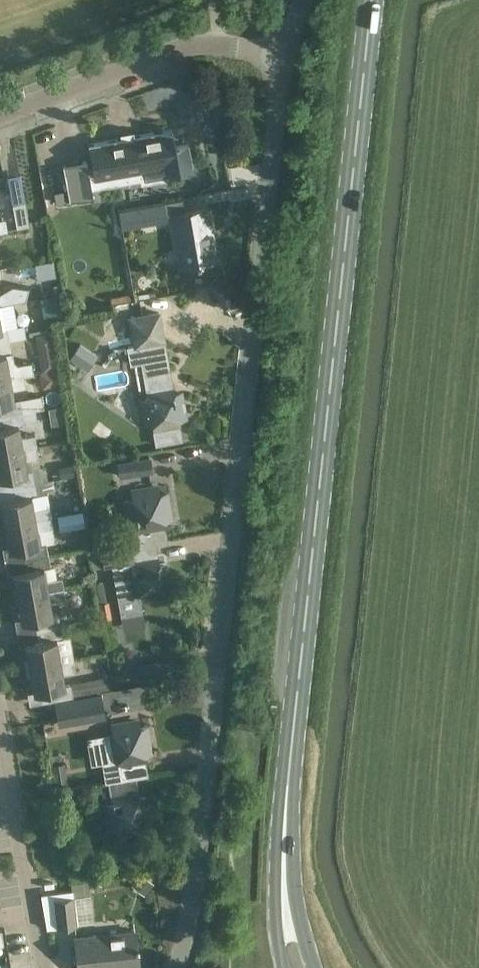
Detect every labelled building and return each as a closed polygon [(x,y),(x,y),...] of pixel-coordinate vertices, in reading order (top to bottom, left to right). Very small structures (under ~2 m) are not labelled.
[(68,200),(93,196),(91,188),(130,181),(129,176),(141,174),(140,170),(164,166),(165,174),(180,172),(178,166),(192,164),(189,143),(175,146),(172,129),(134,135),(133,130),(119,132),(120,137),(87,143),(91,161),(86,162),(86,160),(62,165),(68,200)] [(24,200),(12,203),(16,228),(30,225),(26,202),(25,202),(24,200)] [(164,201),(118,209),(121,228),(167,220),(164,201)] [(167,266),(168,268),(214,260),(210,234),(212,234),(208,207),(171,214),(179,263),(167,266)] [(26,300),(29,286),(12,282),(0,291),(0,305),(26,300)] [(59,293),(40,297),(44,317),(63,313),(59,293)] [(153,423),(157,444),(182,439),(178,419),(186,417),(182,392),(173,394),(158,312),(129,317),(134,346),(127,347),(131,364),(140,362),(146,398),(139,399),(143,425),(153,423)] [(10,340),(25,337),(24,325),(1,329),(0,320),(0,341),(10,340)] [(49,333),(36,335),(42,371),(55,369),(49,333)] [(23,374),(33,373),(31,362),(17,364),(14,361),(10,340),(0,341),(0,378),(23,374)] [(77,363),(87,348),(78,343),(69,357),(77,363)] [(36,409),(43,407),(42,394),(14,400),(12,388),(25,386),(23,374),(0,378),(0,415),(36,409)] [(37,445),(35,434),(21,437),(19,425),(24,421),(37,420),(36,409),(0,415),(0,452),(37,445)] [(35,483),(33,469),(27,471),(24,458),(38,456),(37,445),(0,452),(0,489),(35,483)] [(121,476),(152,471),(149,454),(118,460),(121,476)] [(4,525),(51,517),(49,506),(33,509),(31,495),(37,494),(35,483),(0,489),(0,501),(4,525)] [(138,524),(141,544),(141,545),(154,543),(155,544),(167,542),(163,520),(171,518),(167,493),(159,494),(157,487),(132,491),(133,499),(125,500),(130,526),(138,524)] [(82,511),(57,515),(60,530),(85,526),(82,511)] [(2,547),(5,561),(48,554),(45,542),(54,540),(51,517),(4,525),(8,546),(2,547)] [(176,547),(199,545),(198,537),(175,539),(176,547)] [(104,567),(112,565),(120,615),(140,612),(138,601),(164,597),(163,589),(171,588),(166,562),(158,564),(155,544),(154,543),(141,545),(141,544),(101,551),(104,567)] [(13,573),(17,596),(63,588),(62,577),(46,581),(44,567),(50,566),(48,554),(5,561),(7,574),(13,573)] [(15,620),(17,633),(60,625),(58,613),(52,614),(50,601),(65,598),(63,588),(17,596),(21,618),(15,620)] [(98,600),(101,618),(111,617),(108,599),(98,600)] [(26,645),(30,667),(60,662),(56,638),(62,637),(60,625),(17,633),(19,646),(26,645)] [(140,682),(175,676),(171,659),(137,666),(140,682)] [(27,692),(30,705),(74,696),(73,695),(111,688),(109,675),(71,682),(71,684),(64,685),(62,673),(75,671),(73,660),(60,662),(30,667),(34,691),(27,692)] [(106,694),(59,701),(62,723),(109,715),(106,694)] [(106,759),(103,759),(106,782),(110,782),(122,780),(135,777),(147,775),(143,754),(151,753),(147,727),(139,729),(138,721),(112,725),(114,733),(102,735),(106,759)] [(68,787),(64,762),(52,764),(56,789),(68,787)] [(118,827),(119,835),(144,831),(143,823),(151,822),(147,796),(139,798),(135,777),(122,780),(110,782),(113,802),(105,804),(110,829),(118,827)] [(41,894),(47,928),(78,925),(75,896),(89,894),(87,880),(71,882),(72,890),(41,894)] [(75,937),(79,967),(117,967),(138,966),(135,930),(75,937)]
